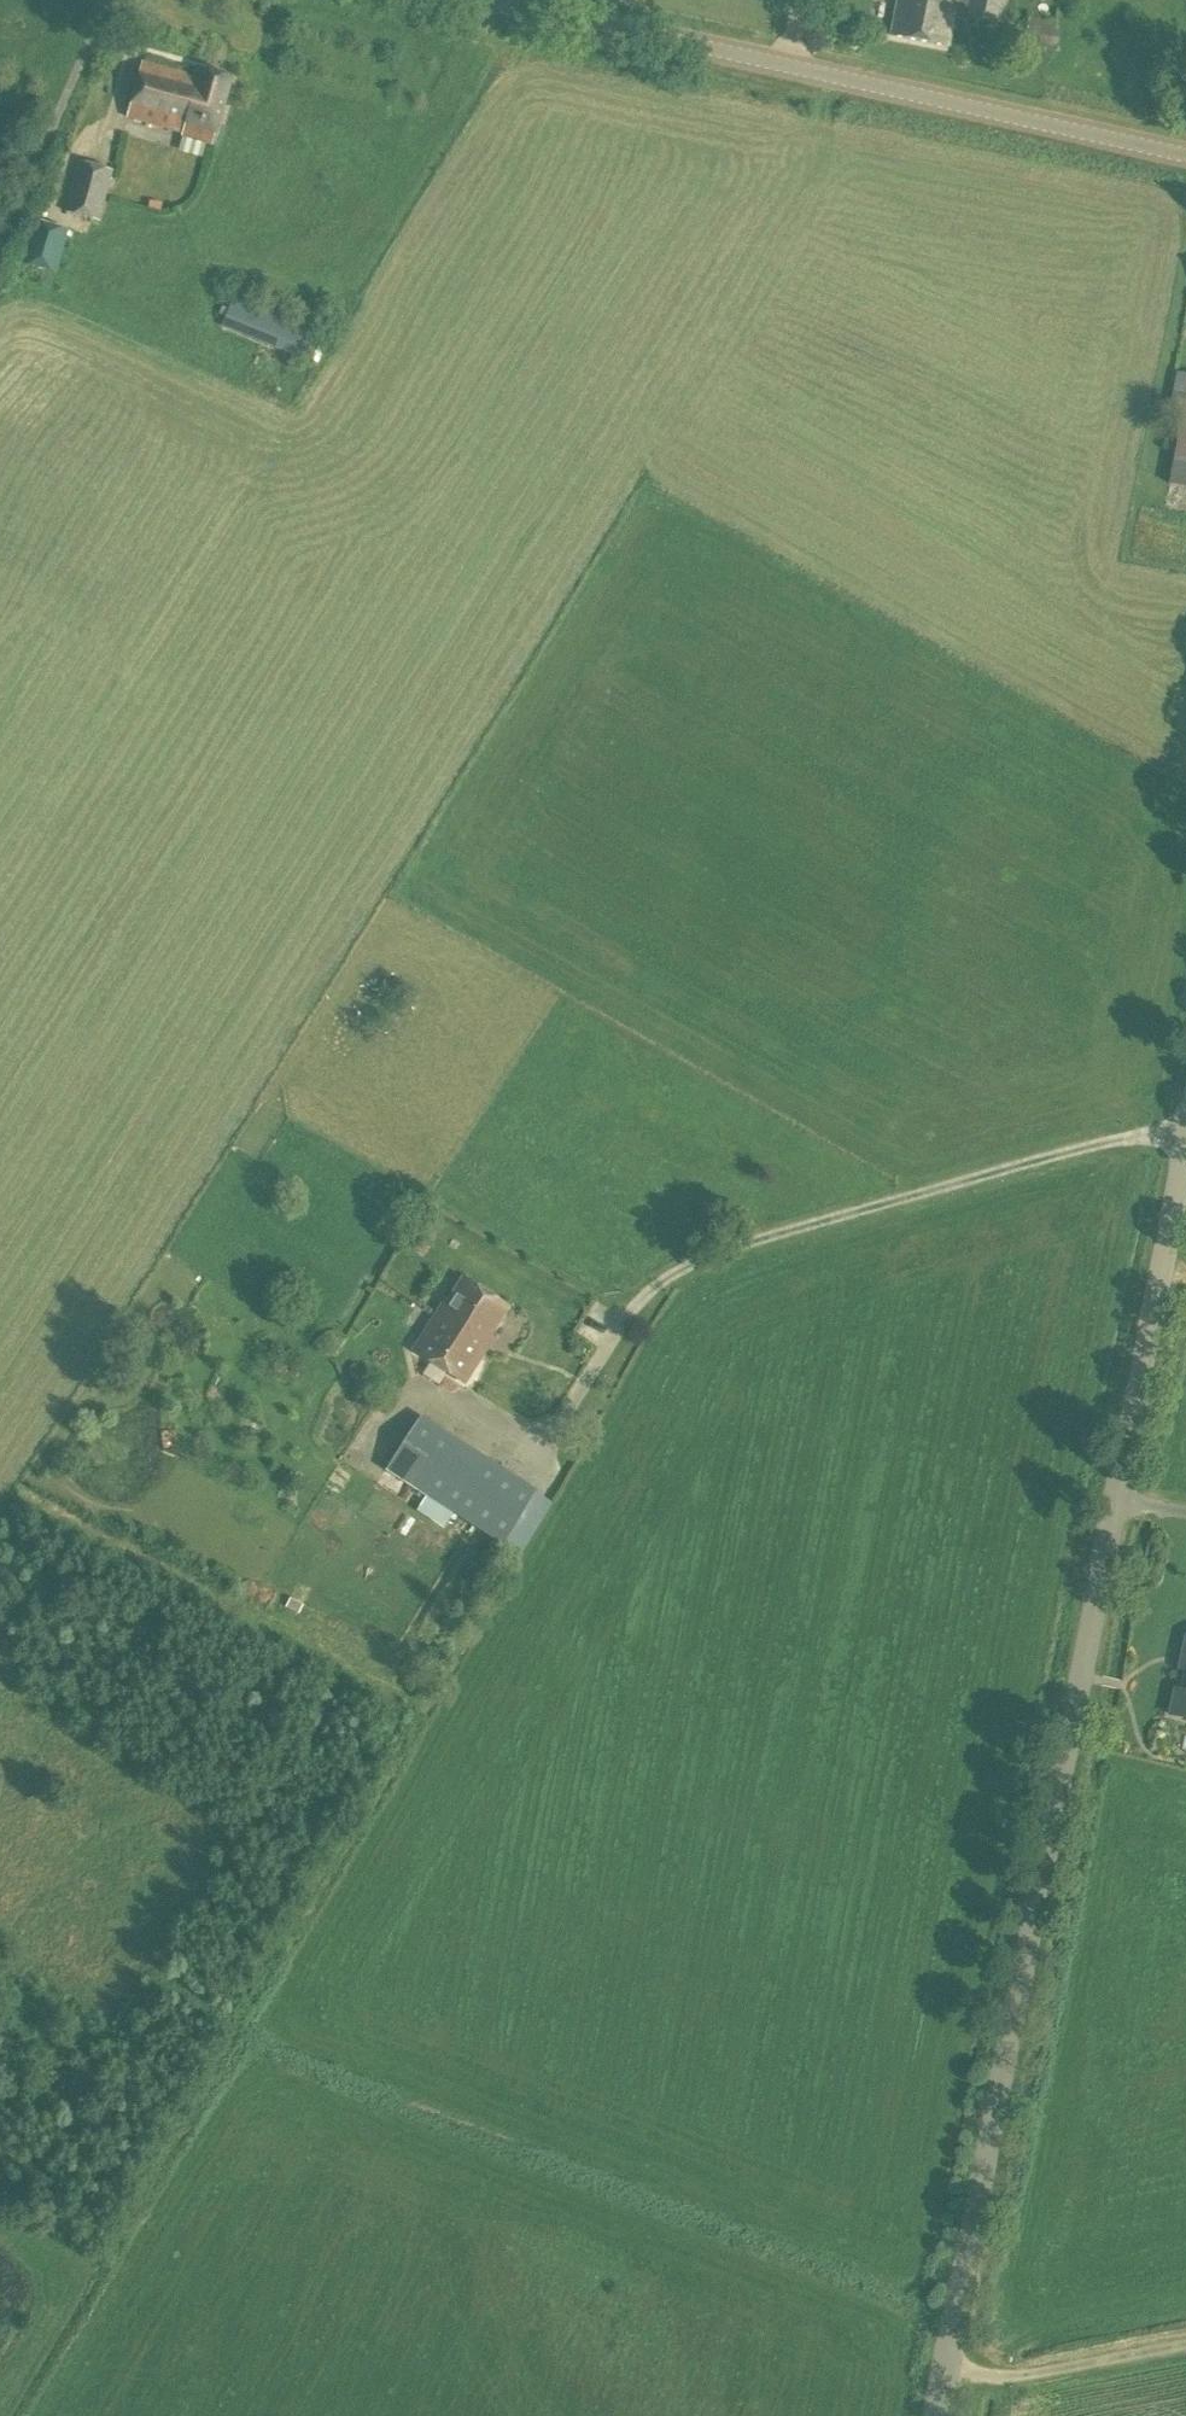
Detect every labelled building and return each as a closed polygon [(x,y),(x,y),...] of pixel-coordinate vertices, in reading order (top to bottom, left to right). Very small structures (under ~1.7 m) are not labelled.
[(886,40),(945,52),(952,22),(997,31),(1004,0),(895,0),(886,40)] [(199,80),(140,62),(123,117),(181,135),(181,136),(209,145),(228,80),(201,72),(199,80)] [(100,221),(114,170),(79,161),(65,212),(100,221)] [(314,331),(233,297),(228,309),(222,307),(219,314),(225,317),(221,327),(301,361),(314,331)] [(1178,373),(1171,406),(1184,408),(1165,500),(1178,502),(1181,486),(1185,487),(1185,375),(1178,373)] [(428,1216),(418,1231),(432,1240),(442,1224),(428,1216)] [(433,1317),(410,1353),(461,1385),(483,1350),(482,1349),(481,1348),(481,1347),(506,1309),(461,1280),(444,1306),(441,1304),(433,1317)] [(577,1342),(572,1343),(568,1348),(570,1354),(574,1357),(581,1356),(583,1351),(582,1345),(577,1342)] [(416,1489),(419,1491),(454,1436),(421,1415),(385,1469),(416,1489)] [(487,1458),(452,1513),(453,1513),(501,1545),(537,1490),(487,1458)] [(443,1528),(453,1514),(415,1490),(406,1503),(443,1528)] [(1183,1637),(1176,1668),(1185,1670),(1185,1638),(1183,1637)] [(1176,1668),(1176,1669),(1180,1670),(1175,1691),(1171,1690),(1166,1715),(1185,1719),(1185,1670),(1176,1668)]
